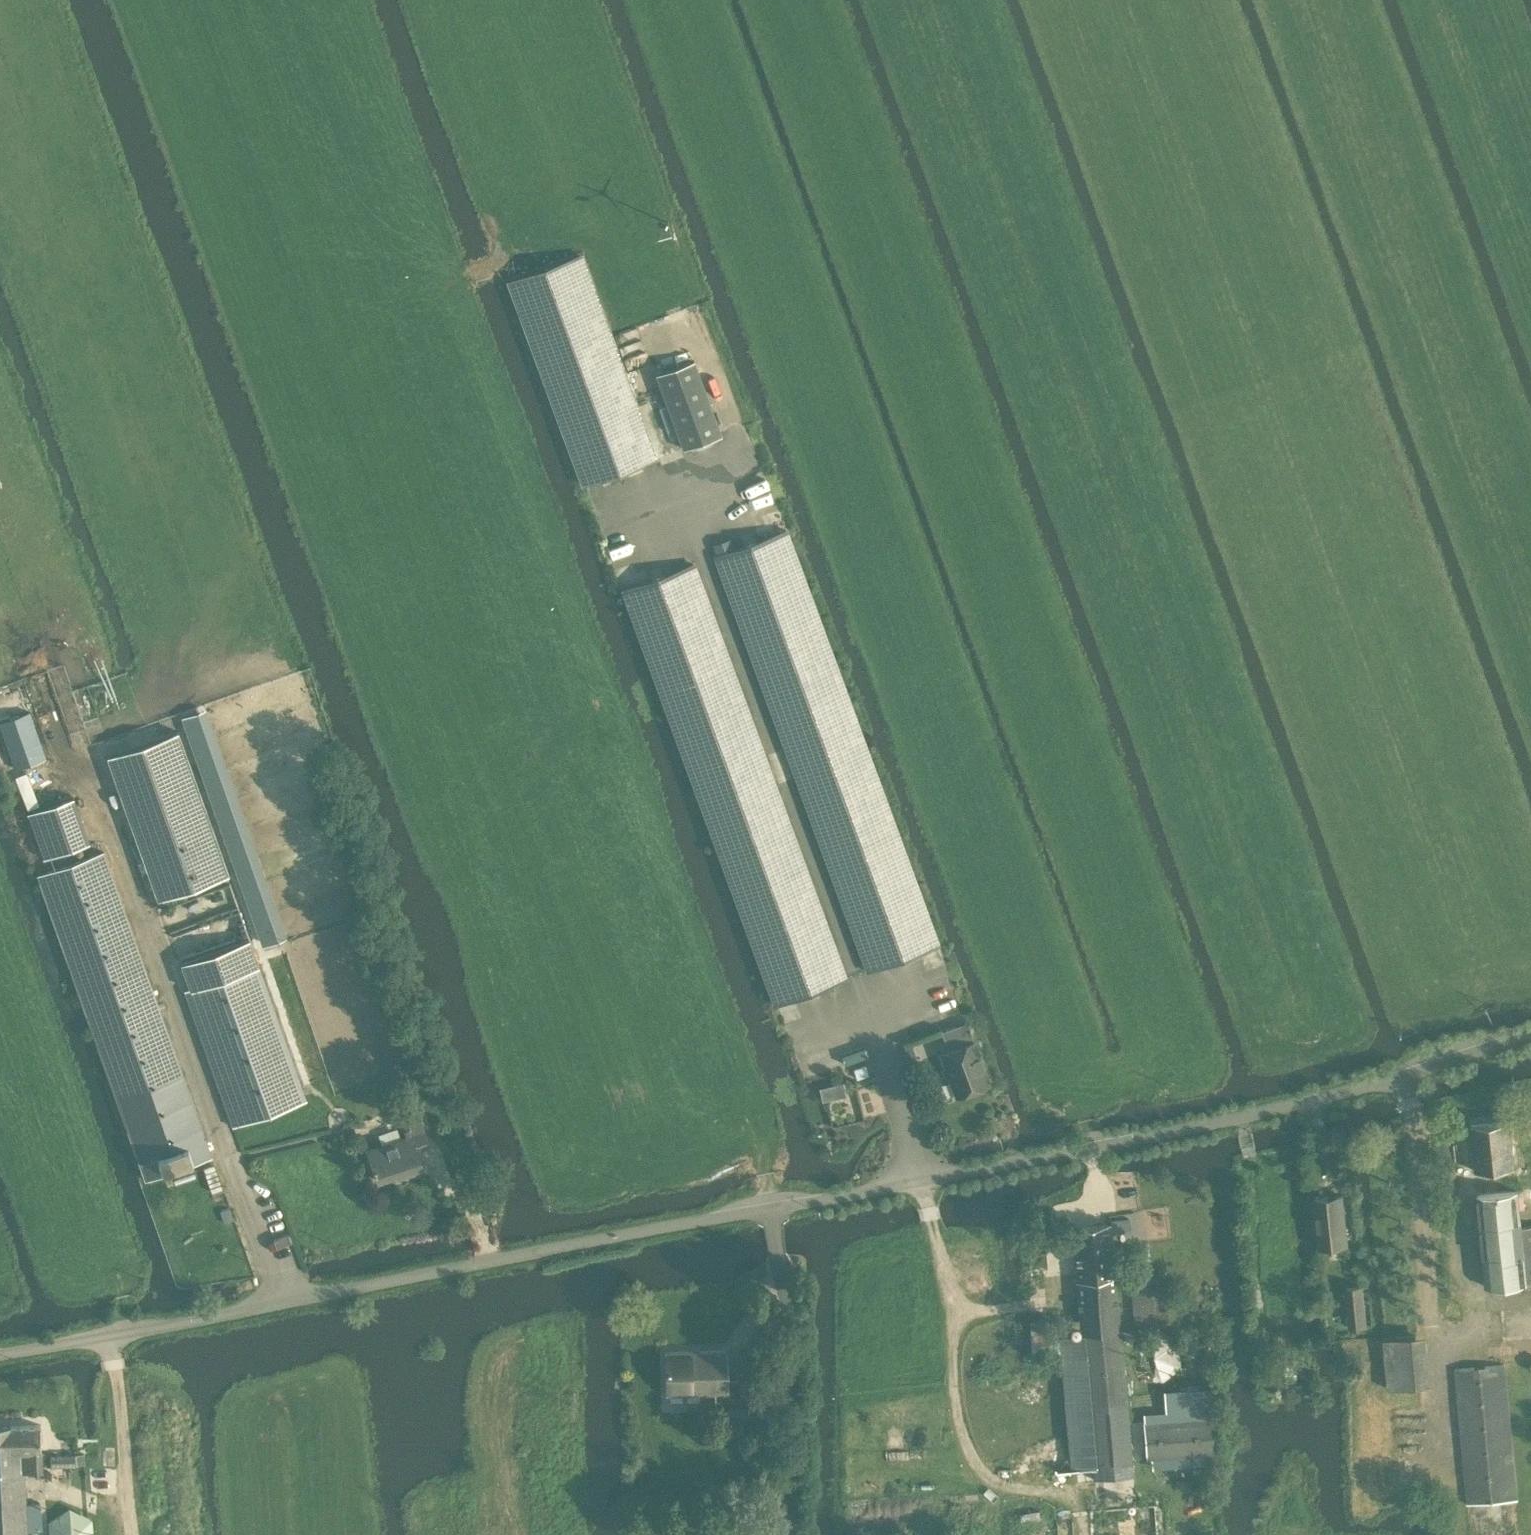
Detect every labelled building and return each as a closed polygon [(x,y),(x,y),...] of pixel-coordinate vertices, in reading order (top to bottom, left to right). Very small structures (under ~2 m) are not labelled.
[(510,282),(563,426),(585,485),(655,459),(581,256),(510,282)] [(722,435),(720,430),(694,359),(656,373),(684,449),(722,435)] [(714,555),(867,970),(938,944),(785,530),(736,548),(732,538),(713,545),(716,554),(714,555)] [(694,564),(688,566),(684,555),(667,561),(671,572),(623,589),(775,1004),(846,979),(694,564)] [(158,900),(228,875),(179,735),(109,760),(158,900)] [(28,812),(44,857),(89,841),(73,796),(28,812)] [(145,1179),(211,1155),(105,856),(39,880),(145,1179)] [(190,989),(185,991),(232,1125),(306,1098),(258,965),(190,989)] [(952,1048),(940,1053),(955,1095),(989,1083),(966,1022),(945,1029),(952,1048)] [(368,1151),(378,1179),(404,1170),(405,1174),(423,1168),(416,1148),(429,1144),(419,1118),(404,1123),(409,1137),(368,1151)] [(1526,1280),(1530,1280),(1530,1224),(1520,1225),(1516,1186),(1530,1185),(1530,1164),(1514,1166),(1510,1122),(1471,1126),(1487,1284),(1526,1280)] [(1320,1247),(1348,1244),(1342,1194),(1315,1197),(1317,1215),(1314,1217),(1315,1226),(1318,1228),(1320,1247)] [(1132,1462),(1121,1339),(1134,1344),(1137,1370),(1160,1381),(1181,1366),(1179,1340),(1156,1329),(1140,1340),(1142,1335),(1119,1328),(1108,1224),(1071,1227),(1082,1333),(1081,1333),(1093,1465),(1132,1462)] [(1350,1326),(1366,1325),(1362,1285),(1346,1287),(1350,1326)] [(1167,1286),(1131,1288),(1133,1325),(1169,1322),(1167,1286)] [(1389,1386),(1421,1383),(1416,1333),(1384,1336),(1389,1386)] [(666,1353),(667,1391),(725,1390),(726,1406),(740,1405),(740,1381),(727,1381),(726,1352),(666,1353)] [(1505,1364),(1456,1368),(1468,1503),(1517,1499),(1505,1364)] [(1218,1415),(1143,1422),(1146,1459),(1221,1453),(1218,1415)] [(26,1509),(41,1508),(41,1501),(25,1502),(24,1470),(43,1469),(42,1449),(41,1424),(0,1425),(0,1534),(27,1534),(26,1509)] [(75,1452),(50,1454),(51,1465),(76,1463),(84,1463),(85,1463),(84,1453),(82,1453),(75,1453),(75,1452)] [(48,1520),(49,1534),(93,1534),(92,1518),(69,1506),(48,1520)]
